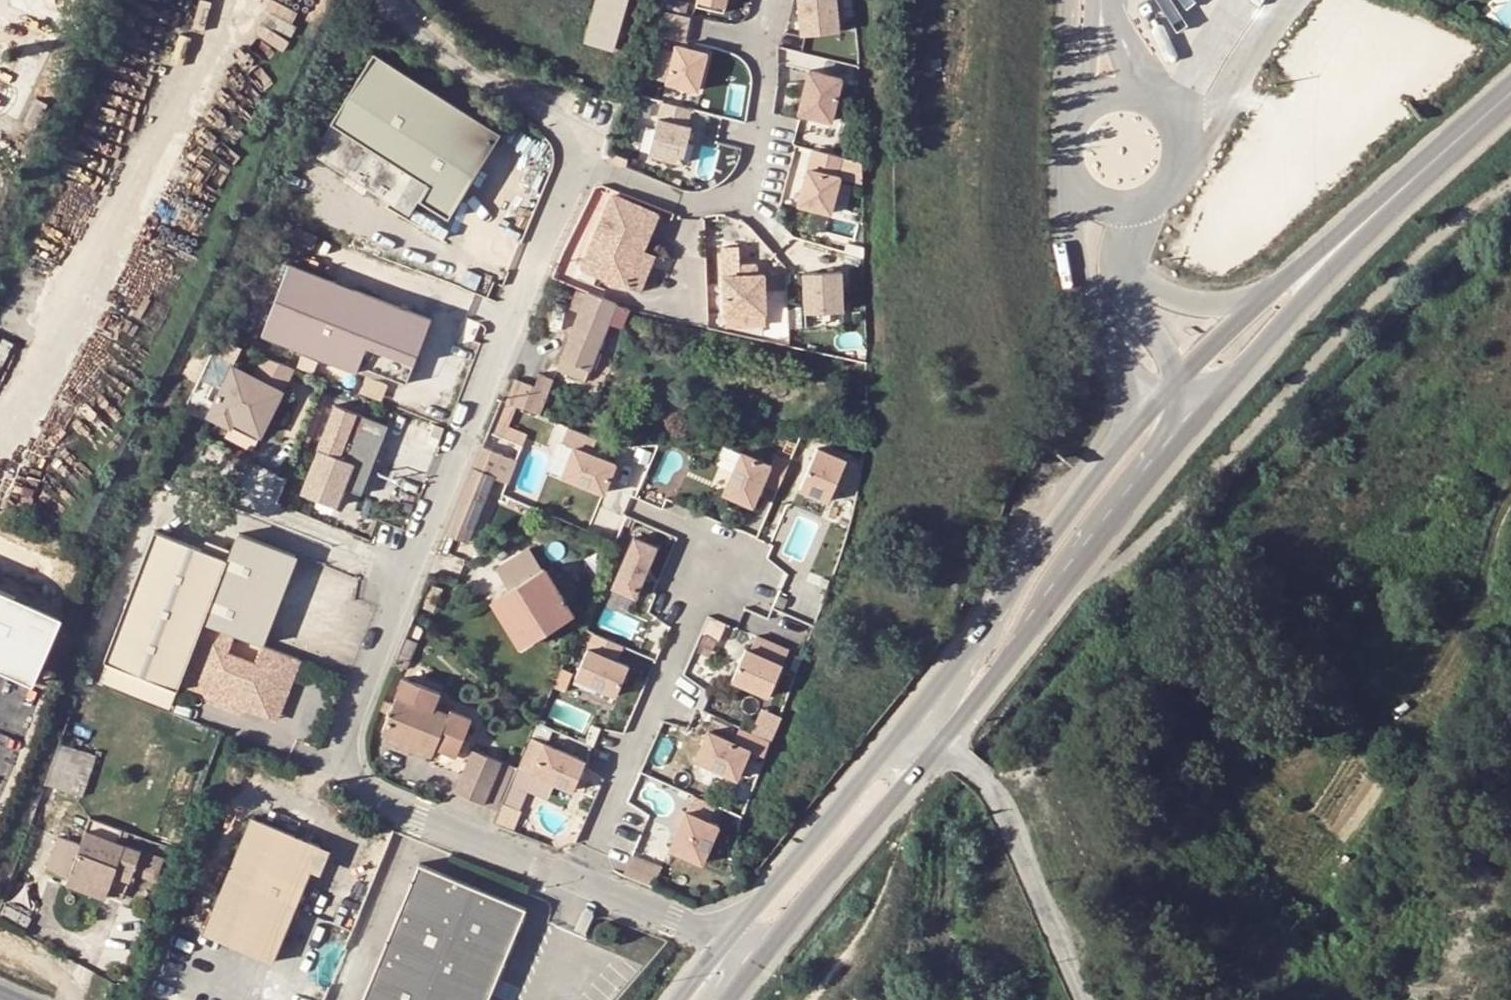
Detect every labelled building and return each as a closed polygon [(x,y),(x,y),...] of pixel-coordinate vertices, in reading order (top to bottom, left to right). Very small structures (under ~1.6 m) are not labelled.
[(622,50),(638,0),(602,0),(589,39),(622,50)] [(723,13),(726,0),(698,0),(697,7),(723,13)] [(800,32),(838,28),(835,0),(796,0),(800,32)] [(705,50),(674,42),(665,79),(696,87),(705,50)] [(494,129),(366,51),(315,137),(319,139),(310,154),(403,210),(412,195),(442,214),(494,129)] [(840,76),(807,68),(797,111),(830,119),(840,76)] [(689,106),(660,99),(647,151),(680,160),(689,124),(685,123),(689,106)] [(624,156),(606,146),(602,154),(619,164),(624,156)] [(843,155),(812,147),(798,201),(829,209),(843,155)] [(651,213),(608,195),(577,266),(620,285),(636,249),(651,213)] [(754,271),(739,272),(739,262),(738,244),(721,244),(724,311),(765,310),(763,271),(754,271)] [(636,249),(620,285),(632,290),(647,254),(636,249)] [(739,262),(739,272),(754,271),(754,261),(739,262)] [(289,265),(262,334),(355,371),(357,365),(406,383),(431,319),(289,265)] [(840,269),(801,271),(803,310),(842,308),(840,269)] [(605,322),(620,328),(627,309),(576,289),(569,307),(579,311),(556,368),(583,378),(605,322)] [(229,426),(233,419),(260,432),(292,368),(265,355),(253,377),(231,366),(207,414),(229,426)] [(550,381),(537,375),(523,409),(537,414),(550,381)] [(525,384),(512,379),(503,401),(516,406),(525,384)] [(387,424),(334,404),(317,448),(319,448),(303,492),(336,504),(343,485),(361,492),(387,424)] [(233,419),(229,426),(225,434),(252,447),(260,432),(233,419)] [(595,437),(566,426),(560,441),(573,446),(561,475),(603,491),(614,462),(589,452),(595,437)] [(844,459),(815,446),(798,487),(826,500),(844,459)] [(463,538),(487,476),(505,482),(514,460),(479,447),(446,532),(463,538)] [(768,464),(739,451),(721,492),(750,505),(760,482),(776,488),(788,460),(772,454),(768,464)] [(168,535),(155,530),(147,549),(104,660),(177,688),(228,559),(168,535)] [(240,533),(205,622),(234,633),(261,643),(264,644),(297,554),(240,533)] [(656,546),(633,536),(611,586),(634,596),(656,546)] [(499,568),(510,588),(492,599),(521,644),(572,613),(545,567),(543,568),(530,548),(499,568)] [(33,694),(63,625),(0,598),(0,680),(33,694)] [(607,609),(601,624),(629,634),(635,619),(607,609)] [(205,622),(185,673),(214,684),(208,700),(230,708),(233,701),(241,704),(244,696),(274,708),(294,656),(264,644),(261,643),(254,662),(226,652),(234,633),(205,622)] [(621,645),(593,633),(574,676),(615,694),(627,665),(614,659),(621,645)] [(749,649),(744,647),(731,678),(767,694),(787,649),(755,635),(749,649)] [(392,664),(401,668),(407,654),(397,650),(392,664)] [(299,657),(294,656),(274,708),(244,696),(241,704),(233,701),(230,708),(238,712),(247,708),(276,719),(299,657)] [(214,684),(185,673),(181,682),(205,691),(208,700),(214,684)] [(381,728),(432,748),(437,737),(449,742),(459,716),(432,705),(438,691),(401,677),(392,701),(382,698),(377,710),(387,714),(381,728)] [(591,724),(583,742),(589,745),(597,727),(591,724)] [(732,741),(707,730),(695,758),(736,775),(749,746),(764,752),(768,738),(739,726),(732,741)] [(585,760),(531,736),(518,765),(572,789),(585,760)] [(64,741),(49,782),(85,795),(91,779),(84,777),(93,751),(64,741)] [(455,790),(483,801),(500,759),(472,748),(455,790)] [(511,764),(500,759),(483,801),(494,806),(511,764)] [(716,821),(678,806),(672,822),(677,823),(668,846),(701,859),(716,821)] [(319,844),(250,816),(202,932),(272,961),(319,844)] [(116,865),(131,870),(138,850),(84,830),(79,843),(58,835),(45,868),(66,876),(68,871),(108,886),(116,865)] [(160,858),(138,850),(131,870),(153,878),(160,858)] [(660,865),(630,853),(621,874),(651,886),(660,865)] [(419,865),(362,999),(487,999),(525,907),(419,865)] [(66,876),(64,880),(104,895),(108,886),(68,871),(66,876)]
